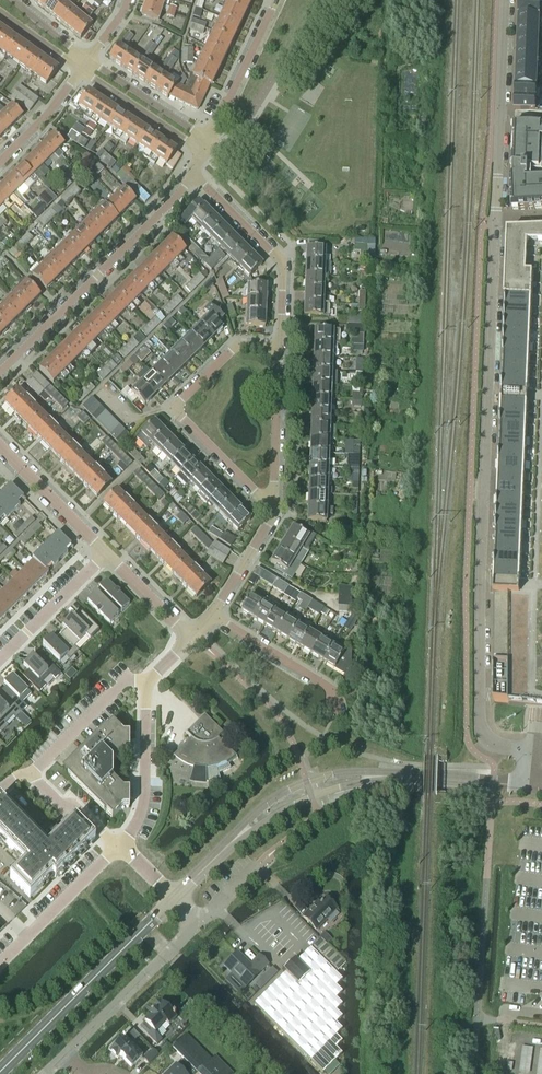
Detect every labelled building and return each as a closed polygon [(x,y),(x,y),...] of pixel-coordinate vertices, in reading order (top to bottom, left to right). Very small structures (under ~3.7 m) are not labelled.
[(33,1),(38,4),(43,9),(50,0),(34,0),(33,1)] [(43,9),(52,16),(66,0),(50,0),(43,9)] [(52,16),(62,24),(73,10),(68,5),(71,0),(66,0),(52,16)] [(82,9),(86,12),(87,12),(91,7),(94,3),(91,0),(89,0),(86,3),(82,9)] [(145,4),(162,9),(165,0),(146,0),(145,4)] [(246,12),(252,0),(228,0),(227,3),(246,12)] [(540,2),(519,1),(518,13),(540,14),(540,2)] [(239,27),(246,12),(227,3),(220,18),(239,27)] [(145,4),(141,16),(158,21),(162,9),(145,4)] [(83,17),(71,32),(80,39),(92,25),(86,20),(90,15),(94,10),(91,7),(87,12),(83,17)] [(73,10),(62,24),(71,32),(83,17),(78,13),(73,10)] [(540,14),(518,13),(518,27),(539,28),(540,14)] [(213,32),(232,42),(239,27),(220,18),(213,32)] [(539,28),(518,27),(517,38),(539,39),(539,28)] [(31,49),(4,30),(0,35),(0,58),(3,60),(6,56),(19,66),(31,49)] [(226,56),(232,42),(213,32),(206,47),(226,56)] [(128,44),(133,37),(128,33),(122,40),(128,44)] [(539,39),(517,38),(517,50),(538,51),(539,39)] [(150,42),(145,48),(153,53),(157,47),(150,42)] [(121,67),(131,53),(119,45),(109,59),(121,67)] [(199,62),(219,71),(226,56),(206,47),(199,62)] [(149,58),(153,53),(145,48),(140,56),(144,59),(146,56),(149,58)] [(31,49),(19,66),(46,85),(58,68),(31,49)] [(538,51),(517,50),(516,62),(538,63),(538,51)] [(133,75),(142,61),(131,53),(121,67),(133,75)] [(169,55),(166,61),(173,66),(177,60),(169,55)] [(144,83),(154,69),(142,61),(133,75),(144,83)] [(166,61),(162,67),(169,72),(173,66),(166,61)] [(212,85),(219,71),(199,62),(193,76),(210,84),(212,85)] [(538,63),(516,62),(516,74),(537,75),(538,63)] [(156,90),(165,76),(154,69),(144,83),(156,90)] [(188,80),(184,89),(203,98),(210,84),(193,76),(190,74),(188,80)] [(537,75),(516,74),(515,85),(537,86),(537,75)] [(203,98),(184,89),(181,87),(186,80),(183,75),(177,84),(169,96),(198,110),(203,98)] [(169,96),(177,84),(165,76),(156,90),(168,98),(169,96)] [(14,91),(34,105),(38,99),(18,85),(14,91)] [(537,86),(515,85),(515,97),(536,98),(537,86)] [(29,111),(34,105),(14,91),(10,97),(29,111)] [(88,91),(78,106),(87,112),(83,117),(95,125),(99,120),(107,126),(117,111),(109,105),(110,104),(98,96),(97,97),(88,91)] [(536,98),(515,97),(514,110),(536,111),(536,98)] [(2,115),(13,126),(23,116),(12,106),(6,112),(0,106),(0,113),(2,115)] [(117,111),(107,126),(116,131),(112,137),(118,141),(122,135),(128,140),(137,145),(147,131),(138,125),(139,124),(133,120),(127,115),(126,117),(117,111)] [(3,136),(13,126),(2,115),(0,113),(0,132),(3,136)] [(510,180),(512,211),(541,209),(541,181),(526,182),(526,179),(528,179),(528,170),(538,170),(538,169),(539,169),(539,166),(541,139),(541,123),(514,122),(513,137),(513,136),(512,154),(513,154),(512,168),(514,168),(514,180),(510,180)] [(87,127),(82,134),(88,138),(93,131),(87,127)] [(87,141),(71,131),(67,138),(84,149),(87,141)] [(147,131),(137,145),(145,151),(142,157),(148,161),(154,165),(157,159),(167,165),(174,170),(183,155),(177,150),(168,144),(169,144),(162,139),(156,135),(155,136),(147,131)] [(53,134),(43,145),(53,155),(58,160),(62,156),(63,156),(58,151),(64,145),(62,143),(53,134)] [(91,140),(85,149),(90,152),(96,144),(93,142),(91,140)] [(109,142),(103,148),(109,153),(115,147),(109,142)] [(43,145),(33,155),(43,165),(49,160),(54,165),(55,164),(58,160),(53,155),(43,145)] [(116,163),(101,150),(96,156),(111,169),(116,163)] [(33,155),(23,165),(33,175),(34,175),(38,179),(41,176),(43,178),(50,172),(43,165),(33,155)] [(62,156),(58,160),(64,165),(68,169),(71,165),(67,162),(62,156)] [(58,160),(55,164),(60,169),(60,168),(64,173),(68,169),(64,165),(58,160)] [(112,170),(117,175),(122,169),(123,168),(118,163),(112,170)] [(98,164),(92,170),(97,175),(104,169),(98,164)] [(23,165),(13,175),(23,185),(33,175),(23,165)] [(150,198),(134,182),(136,180),(129,173),(131,171),(126,166),(116,176),(144,203),(150,198)] [(91,181),(97,175),(92,170),(85,176),(91,181)] [(13,175),(3,185),(13,195),(18,200),(23,206),(27,202),(21,196),(28,190),(23,185),(13,175)] [(38,180),(44,186),(47,189),(48,190),(52,187),(48,182),(43,178),(41,176),(38,179),(38,180)] [(0,187),(0,202),(3,205),(13,195),(3,185),(0,187)] [(75,186),(71,189),(77,195),(81,191),(75,186)] [(47,189),(38,199),(47,208),(57,198),(48,190),(47,189)] [(71,189),(68,193),(74,198),(77,195),(71,189)] [(114,198),(126,210),(135,201),(123,189),(114,198)] [(68,193),(65,196),(70,202),(74,198),(68,193)] [(61,200),(56,204),(61,209),(65,204),(67,206),(70,202),(65,196),(61,200)] [(117,219),(126,210),(114,198),(105,206),(117,219)] [(18,200),(14,204),(19,210),(23,206),(18,200)] [(198,201),(179,220),(175,224),(178,227),(183,221),(185,223),(186,223),(187,224),(192,220),(196,225),(195,226),(199,230),(214,215),(204,205),(204,206),(198,201)] [(51,209),(57,215),(62,210),(61,209),(56,204),(51,209)] [(80,229),(94,243),(118,219),(117,219),(105,206),(104,205),(80,229)] [(48,213),(54,219),(57,215),(51,209),(48,213)] [(44,216),(50,222),(54,219),(48,213),(44,216)] [(210,238),(224,225),(214,215),(199,230),(199,231),(201,229),(210,238)] [(41,220),(47,226),(50,222),(44,216),(41,220)] [(43,229),(47,226),(41,220),(37,223),(43,229)] [(220,248),(233,235),(224,225),(210,238),(220,248)] [(56,253),(70,267),(94,243),(80,229),(56,253)] [(494,606),(494,701),(508,703),(508,705),(525,707),(532,708),(540,709),(541,709),(541,231),(508,231),(506,268),(506,275),(506,280),(505,298),(506,298),(504,357),(503,381),(502,392),(501,416),(501,428),(500,451),(499,463),(499,470),(498,492),(496,534),(497,534),(496,558),(495,558),(495,569),(494,594),(494,606)] [(24,237),(29,243),(33,239),(28,233),(24,237)] [(184,244),(189,240),(184,235),(180,240),(184,244)] [(230,258),(243,245),(233,235),(220,248),(209,260),(204,264),(211,271),(225,257),(223,255),(225,253),(230,258)] [(20,240),(26,246),(29,243),(24,237),(20,240)] [(172,238),(150,260),(163,274),(169,268),(173,272),(178,267),(183,262),(179,258),(185,252),(177,243),(172,238)] [(354,243),(354,251),(360,251),(360,257),(367,258),(375,258),(375,239),(367,239),(355,238),(354,243)] [(5,248),(9,244),(5,240),(1,244),(5,248)] [(17,244),(23,250),(26,246),(20,240),(17,244)] [(194,254),(199,250),(189,240),(184,244),(194,254)] [(307,248),(306,261),(325,262),(325,248),(325,242),(309,242),(308,248),(307,248)] [(19,253),(23,250),(17,244),(13,247),(19,253)] [(239,268),(253,254),(243,245),(230,258),(239,268)] [(14,258),(19,253),(14,248),(9,253),(14,258)] [(204,264),(209,260),(199,250),(194,254),(204,264)] [(46,290),(70,267),(56,253),(32,276),(46,290)] [(253,254),(239,268),(249,277),(262,264),(253,254)] [(0,260),(0,267),(2,270),(8,264),(3,258),(0,260)] [(150,260),(128,282),(141,296),(163,274),(150,260)] [(306,261),(305,275),(324,276),(330,276),(331,263),(325,262),(306,261)] [(196,277),(201,282),(205,279),(204,278),(199,274),(196,277)] [(305,275),(305,289),(324,290),(324,276),(305,275)] [(192,281),(198,286),(201,282),(196,277),(192,281)] [(221,286),(224,283),(222,278),(216,281),(218,287),(221,286)] [(211,279),(202,288),(207,292),(213,286),(211,279)] [(189,284),(195,290),(198,286),(192,281),(189,284)] [(2,306),(16,320),(40,296),(26,282),(2,306)] [(128,282),(105,304),(119,318),(141,296),(128,282)] [(220,293),(226,290),(224,283),(221,286),(218,287),(220,293)] [(191,293),(195,290),(189,284),(185,287),(191,293)] [(248,298),(266,299),(266,286),(248,285),(248,298)] [(305,289),(304,303),(329,304),(329,298),(323,298),(324,290),(305,289)] [(226,290),(220,293),(223,299),(229,297),(226,290)] [(174,299),(179,305),(183,301),(177,295),(174,299)] [(265,313),(266,299),(248,298),(247,312),(265,313)] [(170,302),(176,308),(179,305),(174,299),(170,302)] [(167,306),(172,312),(176,308),(170,302),(167,306)] [(304,303),(304,317),(329,318),(329,304),(304,303)] [(105,304),(83,326),(97,339),(119,318),(105,304)] [(233,310),(234,311),(232,304),(226,307),(228,313),(233,310)] [(204,311),(198,318),(202,322),(200,324),(213,337),(223,328),(218,323),(223,318),(209,305),(203,311),(204,311)] [(364,325),(365,305),(358,305),(358,317),(347,316),(347,324),(364,325)] [(16,320),(2,306),(0,308),(0,336),(16,320)] [(169,315),(172,312),(167,306),(163,309),(169,315)] [(182,307),(178,312),(182,317),(187,312),(182,307)] [(236,317),(234,311),(233,310),(228,313),(230,319),(236,317)] [(265,327),(265,313),(247,312),(247,326),(265,327)] [(152,321),(157,327),(161,323),(155,317),(152,321)] [(148,324),(154,330),(157,327),(152,321),(148,324)] [(168,322),(163,326),(168,331),(172,327),(168,322)] [(145,328),(150,333),(154,330),(148,324),(145,328)] [(200,324),(190,334),(203,347),(213,337),(200,324)] [(346,333),(364,334),(364,326),(346,325),(346,333)] [(83,326),(61,347),(75,361),(97,339),(83,326)] [(164,335),(168,331),(163,326),(159,331),(164,335)] [(147,337),(150,333),(145,328),(141,331),(147,337)] [(314,343),(339,344),(340,330),(315,329),(314,343)] [(190,334),(180,344),(193,357),(203,347),(190,334)] [(130,343),(135,348),(139,345),(133,339),(130,343)] [(148,341),(143,346),(148,351),(153,346),(148,341)] [(126,346),(132,352),(135,348),(130,343),(126,346)] [(339,344),(314,343),(314,357),(337,357),(339,356),(339,351),(337,350),(337,344),(339,344)] [(180,344),(170,354),(184,367),(193,357),(180,344)] [(123,350),(128,355),(132,352),(126,346),(123,350)] [(143,346),(139,351),(144,355),(148,351),(143,346)] [(61,347),(39,369),(53,383),(75,361),(61,347)] [(125,359),(128,355),(123,350),(119,353),(125,359)] [(161,355),(157,360),(160,363),(174,377),(184,367),(170,354),(165,359),(161,355)] [(124,366),(128,370),(138,360),(134,355),(124,366)] [(337,358),(337,357),(314,357),(313,370),(332,371),(332,358),(337,358)] [(108,364),(113,370),(117,367),(111,361),(108,364)] [(160,363),(151,373),(164,386),(174,377),(160,363)] [(104,368),(110,374),(113,370),(108,364),(104,368)] [(124,375),(128,370),(124,366),(119,370),(124,375)] [(101,371),(106,377),(110,374),(104,368),(101,371)] [(313,370),(312,384),(337,385),(337,372),(331,372),(332,371),(313,370)] [(103,381),(106,377),(101,371),(97,375),(103,381)] [(41,387),(46,382),(36,372),(31,377),(41,387)] [(151,373),(141,383),(154,396),(164,386),(151,373)] [(35,393),(41,387),(31,377),(25,383),(35,393)] [(44,391),(49,386),(46,382),(41,387),(44,391)] [(86,387),(91,392),(95,388),(89,383),(86,387)] [(131,393),(127,398),(132,403),(137,399),(144,406),(154,396),(141,383),(131,393)] [(312,384),(312,398),(330,398),(331,385),(337,385),(312,384)] [(49,386),(44,391),(48,394),(53,389),(50,385),(49,386)] [(38,396),(44,391),(41,387),(35,393),(38,396)] [(82,390),(88,396),(91,392),(86,387),(82,390)] [(126,398),(127,398),(131,393),(132,392),(127,388),(121,393),(126,398)] [(53,389),(48,394),(51,398),(57,392),(53,389)] [(28,427),(42,412),(27,397),(26,398),(18,390),(4,404),(28,427)] [(78,393),(84,399),(88,396),(82,390),(78,393)] [(44,392),(40,397),(44,402),(49,397),(44,392)] [(57,392),(51,398),(55,401),(60,396),(57,392)] [(81,403),(84,399),(78,393),(75,397),(81,403)] [(60,396),(55,401),(58,405),(64,399),(60,396)] [(87,411),(96,402),(92,397),(82,407),(87,411)] [(330,412),(330,398),(312,398),(311,411),(330,412)] [(64,399),(58,405),(62,410),(68,404),(64,399)] [(91,416),(101,407),(96,402),(87,411),(91,416)] [(96,421),(105,411),(101,407),(91,416),(96,421)] [(101,425),(110,416),(105,411),(96,421),(101,425)] [(329,426),(330,412),(311,411),(311,425),(329,426)] [(51,451),(66,436),(42,412),(28,427),(51,451)] [(77,418),(80,421),(86,415),(83,412),(77,418)] [(86,415),(80,421),(84,425),(90,419),(86,415)] [(105,430),(115,421),(110,416),(101,425),(105,430)] [(110,435),(119,425),(115,421),(105,430),(110,435)] [(146,449),(164,431),(155,421),(136,439),(146,449)] [(114,439),(124,430),(119,425),(110,435),(114,439)] [(329,428),(329,426),(311,425),(310,439),(336,440),(337,428),(329,428)] [(124,430),(114,439),(119,444),(128,435),(124,430)] [(160,454),(174,441),(164,431),(146,449),(151,444),(160,454)] [(74,474),(89,459),(66,436),(51,451),(74,474)] [(101,442),(105,446),(111,440),(107,437),(101,442)] [(336,441),(336,440),(310,439),(310,453),(328,453),(329,441),(336,441)] [(111,440),(105,446),(108,450),(114,444),(111,440)] [(170,464),(184,450),(174,441),(160,454),(170,464)] [(346,441),(346,455),(347,455),(352,455),(360,455),(360,442),(353,441),(346,441)] [(114,444),(108,450),(112,453),(117,447),(114,444)] [(117,447),(112,453),(115,457),(115,456),(121,451),(117,447)] [(180,473),(193,460),(184,450),(170,464),(180,473)] [(119,460),(124,454),(121,451),(115,456),(119,460)] [(135,460),(140,455),(135,451),(130,455),(135,460)] [(328,467),(328,453),(310,453),(309,466),(328,467)] [(119,460),(122,464),(128,458),(124,454),(119,460)] [(140,455),(135,460),(140,465),(144,460),(140,455)] [(347,455),(347,468),(359,469),(359,462),(360,455),(352,455),(347,455)] [(128,458),(122,464),(127,468),(132,462),(128,458)] [(89,459),(74,474),(97,497),(111,484),(104,476),(105,475),(89,459)] [(180,473),(177,476),(187,486),(189,483),(203,470),(193,460),(180,473)] [(309,466),(309,480),(327,481),(327,480),(330,480),(330,474),(328,474),(328,467),(309,466)] [(133,475),(137,478),(142,472),(139,469),(133,475)] [(154,479),(159,475),(154,470),(149,475),(154,479)] [(199,493),(213,480),(203,470),(189,483),(199,493)] [(142,472),(137,478),(140,482),(146,476),(142,472)] [(159,475),(154,479),(159,484),(164,480),(159,475)] [(146,476),(140,482),(144,485),(149,479),(146,476)] [(149,479),(144,485),(147,489),(153,483),(149,479)] [(207,505),(209,503),(222,489),(213,480),(199,493),(196,495),(207,505)] [(327,487),(327,481),(309,480),(308,494),(327,495),(331,495),(332,489),(329,487),(327,487)] [(153,483),(147,489),(150,492),(156,486),(153,483)] [(4,517),(6,520),(20,506),(18,503),(24,498),(10,485),(0,495),(0,521),(4,517)] [(156,486),(150,492),(154,496),(159,490),(156,486)] [(174,499),(178,494),(173,489),(169,494),(174,499)] [(219,513),(232,499),(222,489),(209,503),(219,513)] [(127,527),(141,513),(126,497),(125,498),(117,490),(103,504),(127,527)] [(159,490),(154,496),(159,500),(164,495),(159,490)] [(178,494),(174,499),(178,504),(183,499),(178,494)] [(326,508),(327,495),(308,494),(308,508),(326,508)] [(164,499),(161,502),(166,507),(169,504),(164,499)] [(228,522),(242,509),(232,499),(219,513),(228,522)] [(332,509),(326,508),(308,508),(307,521),(326,522),(326,515),(332,515),(332,509)] [(193,518),(198,514),(193,509),(188,513),(193,518)] [(242,509),(228,522),(238,532),(251,519),(242,509)] [(176,518),(179,521),(185,515),(181,512),(176,518)] [(150,551),(165,536),(141,513),(127,527),(150,551)] [(198,514),(193,518),(197,523),(202,518),(198,514)] [(185,515),(179,521),(183,525),(189,519),(185,515)] [(27,521),(30,525),(35,521),(31,517),(27,521)] [(26,529),(30,525),(27,521),(22,526),(26,529)] [(33,528),(37,532),(42,527),(38,524),(33,528)] [(21,534),(26,529),(22,526),(18,530),(21,534)] [(190,532),(193,536),(199,530),(196,526),(190,532)] [(293,527),(286,539),(301,548),(307,551),(316,536),(301,527),(299,530),(293,527)] [(33,536),(37,532),(33,528),(29,532),(33,536)] [(214,537),(218,532),(211,528),(208,533),(214,537)] [(17,538),(21,534),(18,530),(13,535),(17,538)] [(199,530),(193,536),(197,539),(203,533),(199,530)] [(28,541),(33,536),(29,532),(25,537),(28,541)] [(58,532),(32,558),(33,559),(48,573),(68,553),(65,551),(71,545),(58,532)] [(218,532),(214,537),(230,547),(235,540),(223,533),(222,535),(218,532)] [(203,533),(197,539),(200,543),(206,537),(203,533)] [(173,574),(188,559),(165,536),(150,551),(173,574)] [(24,545),(28,541),(25,537),(20,541),(24,545)] [(206,537),(200,543),(204,546),(209,540),(206,537)] [(286,539),(279,551),(294,560),(300,564),(308,552),(307,551),(301,548),(286,539)] [(209,540),(204,546),(209,551),(211,548),(213,544),(209,540)] [(211,548),(226,558),(230,552),(215,542),(213,544),(211,548)] [(222,565),(226,558),(211,548),(209,551),(207,555),(222,565)] [(279,551),(271,563),(276,565),(274,569),(291,580),(300,564),(294,560),(279,551)] [(322,553),(319,559),(325,562),(328,556),(322,553)] [(33,559),(23,569),(37,584),(48,573),(33,559)] [(188,559),(173,574),(196,597),(210,584),(203,577),(204,576),(188,559)] [(319,559),(316,564),(322,567),(325,562),(319,559)] [(19,573),(13,579),(27,594),(34,587),(37,584),(23,569),(19,573)] [(262,577),(260,580),(272,587),(274,585),(277,579),(276,579),(270,576),(265,573),(262,577)] [(13,579),(3,589),(17,604),(27,594),(13,579)] [(274,585),(272,587),(284,595),(289,586),(283,583),(277,579),(274,585)] [(96,590),(120,614),(129,604),(119,594),(120,593),(116,591),(107,581),(99,589),(98,588),(96,590)] [(284,595),(283,595),(295,602),(297,599),(300,594),(295,590),(289,586),(284,595)] [(0,592),(0,607),(7,614),(17,604),(3,589),(0,592)] [(110,624),(120,614),(96,590),(94,592),(95,593),(87,601),(97,610),(96,611),(98,614),(100,614),(110,624)] [(297,599),(303,603),(300,608),(306,612),(307,609),(312,601),(301,594),(300,594),(297,599)] [(253,618),(263,602),(251,595),(242,611),(253,618)] [(312,601),(307,609),(319,616),(321,614),(324,608),(312,601)] [(265,625),(275,610),(263,602),(253,618),(265,625)] [(275,610),(265,625),(277,633),(286,617),(289,612),(277,605),(275,610)] [(324,608),(321,614),(326,617),(330,611),(324,608)] [(66,629),(62,634),(75,647),(86,636),(90,640),(99,631),(80,612),(80,613),(81,615),(75,620),(71,617),(62,625),(66,629)] [(348,622),(344,628),(350,631),(358,618),(352,615),(348,622)] [(288,640),(298,624),(286,617),(277,633),(288,640)] [(341,618),(338,624),(344,628),(348,622),(343,619),(341,618)] [(300,647),(310,631),(298,624),(288,640),(300,647)] [(321,639),(321,638),(310,631),(300,647),(312,654),(321,639)] [(79,651),(75,647),(62,634),(55,640),(51,636),(42,645),(59,663),(66,656),(70,660),(79,651)] [(323,662),(335,643),(335,642),(334,644),(330,641),(331,638),(324,634),(321,638),(321,639),(312,654),(323,662)] [(335,643),(323,662),(342,673),(344,669),(350,673),(350,671),(351,649),(346,649),(339,645),(337,648),(335,647),(337,644),(335,643)] [(61,673),(40,652),(35,658),(32,655),(23,665),(28,670),(23,676),(39,692),(46,686),(43,682),(50,675),(55,679),(61,673)] [(1,692),(22,713),(27,707),(23,702),(31,694),(13,675),(4,684),(6,686),(1,692)] [(22,713),(1,692),(0,692),(0,710),(9,720),(13,715),(16,718),(22,713)] [(9,720),(0,710),(0,732),(1,733),(8,726),(5,723),(9,720)] [(239,759),(218,738),(223,734),(205,716),(187,734),(191,738),(174,755),(179,759),(183,762),(188,765),(194,766),(193,771),(195,771),(193,781),(204,782),(205,782),(205,781),(212,780),(219,779),(218,774),(224,771),(229,768),(227,765),(232,761),(236,758),(238,760),(239,759)] [(69,766),(68,769),(68,771),(68,774),(70,776),(103,809),(106,812),(112,818),(121,810),(123,807),(129,807),(129,800),(129,789),(123,789),(112,778),(121,770),(112,762),(123,751),(129,751),(129,738),(129,734),(123,733),(112,722),(104,731),(70,764),(69,766)] [(14,853),(24,864),(10,878),(30,898),(47,881),(49,883),(55,878),(95,838),(75,818),(47,846),(34,833),(16,814),(0,798),(0,840),(14,853)] [(317,902),(302,917),(316,930),(336,909),(325,898),(320,904),(317,902)] [(320,937),(321,938),(327,944),(332,940),(325,932),(320,937)] [(342,980),(310,949),(298,962),(294,959),(283,971),(286,974),(254,1005),(323,1073),(342,1055),(336,1048),(342,1042),(336,1036),(342,1030),(336,1024),(342,1018),(336,1011),(342,1005),(336,999),(342,993),(336,987),(342,980)] [(237,954),(223,968),(224,968),(226,966),(246,986),(244,988),(267,965),(258,957),(249,966),(237,954)] [(268,971),(255,983),(261,989),(274,976),(268,971)] [(155,1012),(144,1023),(152,1030),(147,1035),(157,1045),(162,1040),(155,1033),(166,1022),(169,1025),(177,1017),(175,1015),(173,1013),(173,1014),(160,1001),(152,1008),(155,1012)] [(172,1048),(183,1059),(184,1060),(178,1066),(184,1073),(185,1071),(188,1073),(231,1073),(215,1057),(216,1056),(215,1056),(211,1060),(201,1051),(200,1052),(184,1037),(186,1035),(186,1034),(172,1048)] [(124,1037),(109,1051),(117,1059),(120,1056),(131,1067),(142,1056),(125,1039),(126,1039),(124,1037)] [(153,1050),(144,1059),(148,1064),(158,1055),(153,1050)] [(167,1073),(188,1073),(185,1071),(184,1073),(178,1066),(178,1067),(176,1065),(167,1073)]
